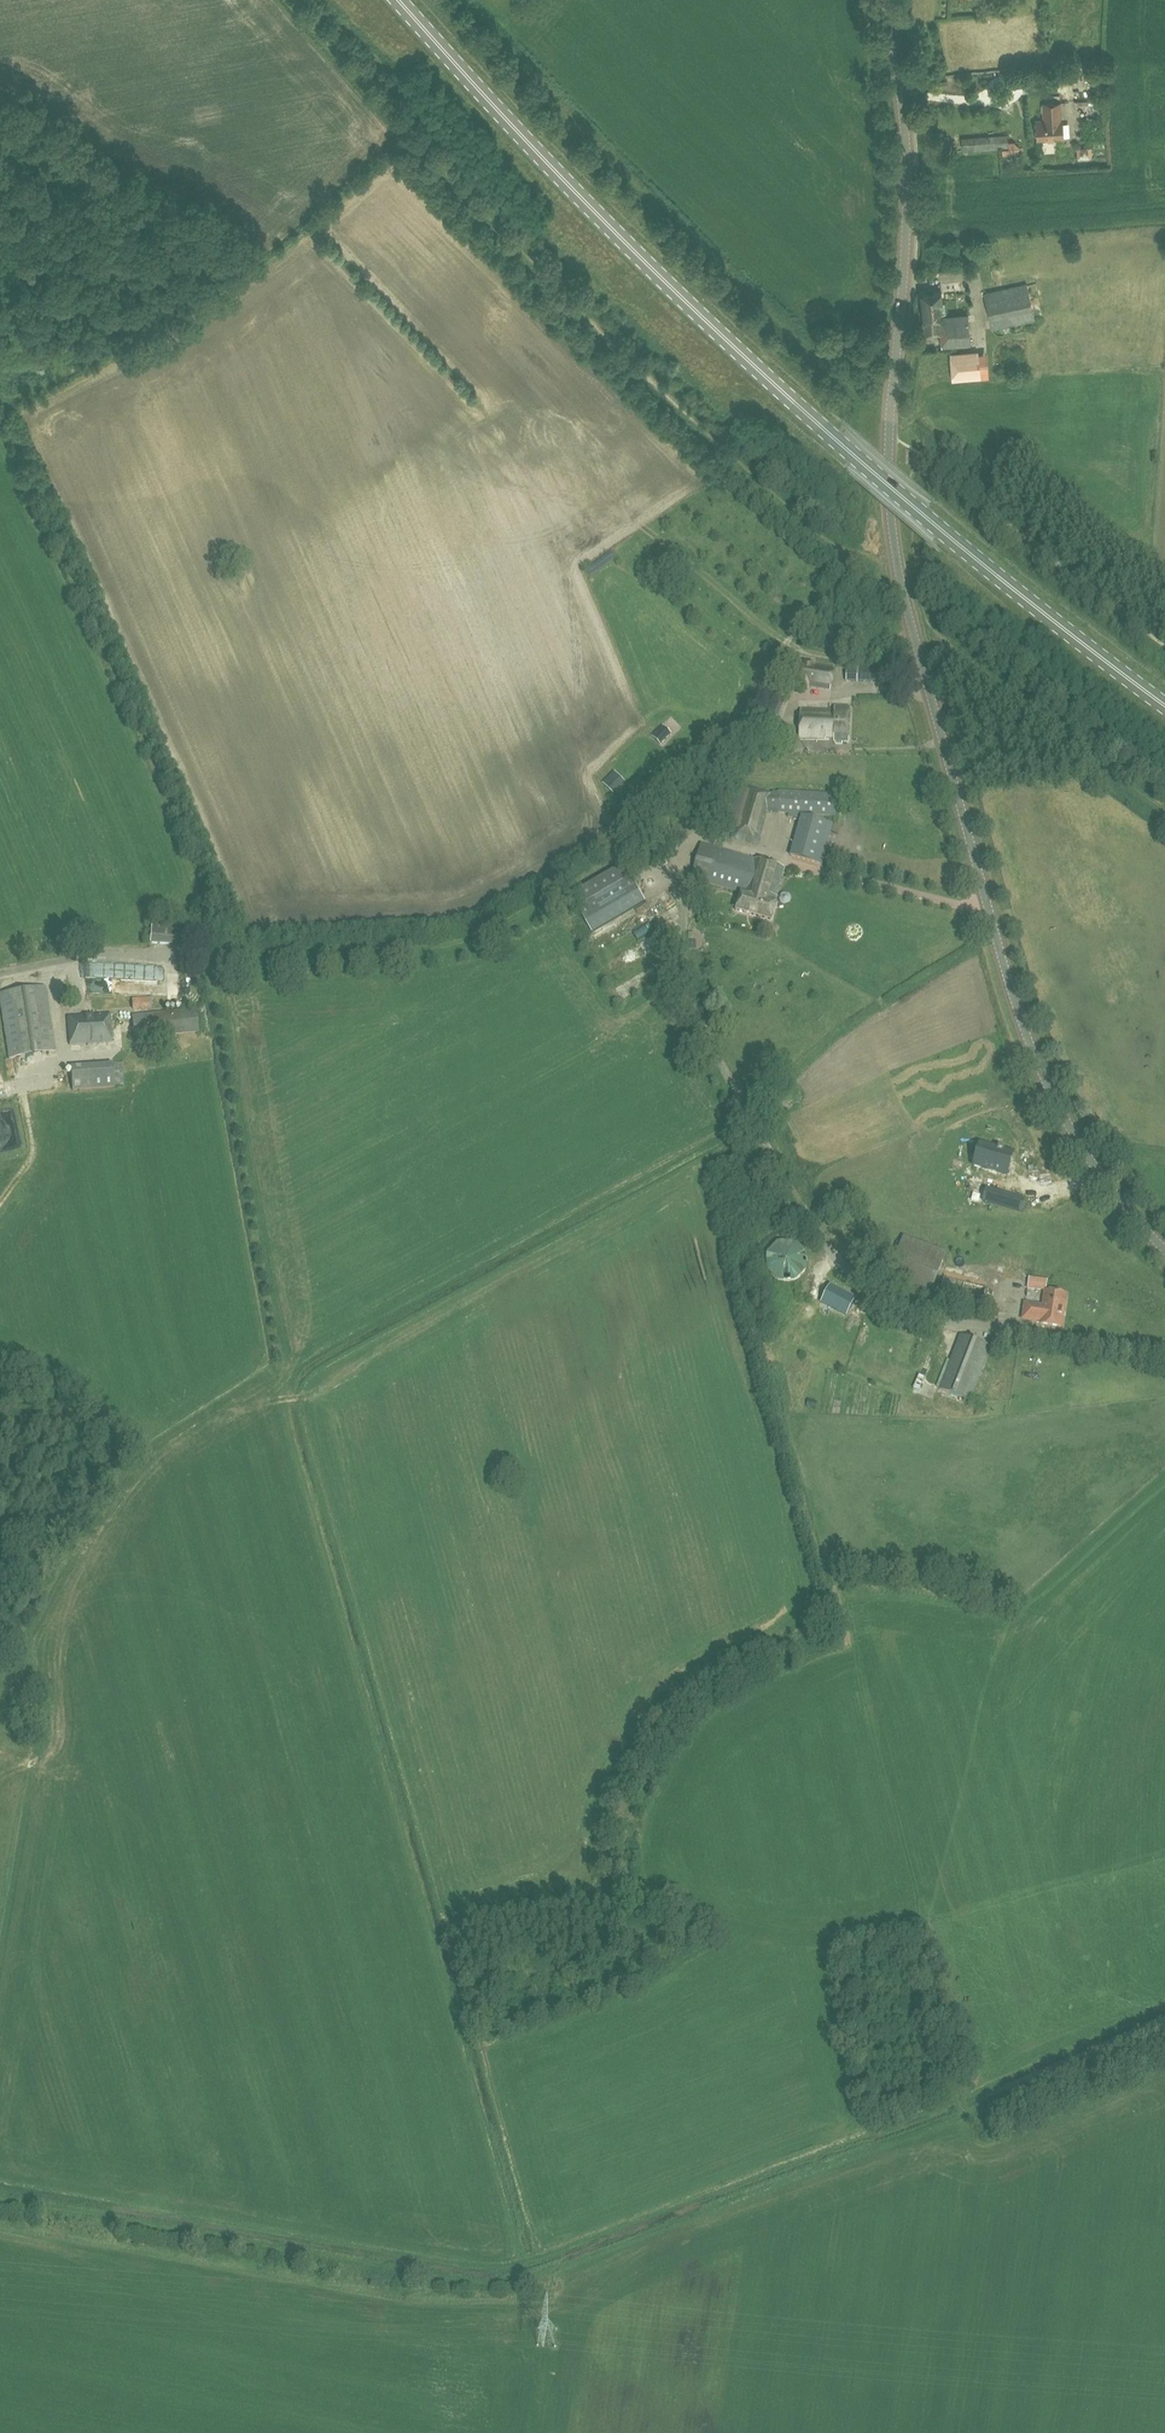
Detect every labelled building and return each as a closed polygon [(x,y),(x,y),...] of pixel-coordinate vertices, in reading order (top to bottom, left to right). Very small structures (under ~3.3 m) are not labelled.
[(1045,119),(1037,120),(1038,139),(1064,137),(1063,118),(1061,118),(1060,102),(1044,103),(1045,119)] [(974,149),(1009,147),(1008,134),(961,137),(962,148),(974,147),(974,149)] [(935,149),(949,149),(949,135),(934,135),(935,149)] [(993,328),(1035,318),(1027,283),(985,293),(993,328)] [(942,346),(971,344),(969,314),(941,316),(939,302),(943,302),(942,291),(922,293),(925,319),(926,319),(927,331),(941,330),(942,346)] [(989,377),(988,352),(979,353),(979,351),(952,353),(954,379),(989,377)] [(830,689),(834,665),(793,659),(788,683),(830,689)] [(846,681),(880,681),(879,666),(846,665),(846,681)] [(778,717),(788,691),(769,685),(765,697),(770,698),(765,712),(778,717)] [(834,738),(834,741),(849,742),(850,707),(834,706),(834,710),(801,708),(799,737),(834,738)] [(660,744),(671,733),(662,725),(651,735),(660,744)] [(625,781),(613,770),(602,781),(613,792),(625,781)] [(719,823),(734,827),(745,789),(730,785),(719,823)] [(734,827),(731,838),(758,845),(768,811),(773,793),(770,793),(747,786),(745,789),(734,827)] [(773,793),(768,811),(789,813),(789,816),(798,817),(798,813),(835,815),(836,794),(770,790),(770,793),(773,793)] [(821,863),(832,823),(801,815),(790,855),(821,863)] [(784,866),(702,843),(692,878),(774,901),(784,866)] [(624,865),(572,896),(587,922),(640,890),(624,865)] [(774,901),(741,892),(736,909),(772,920),(777,902),(774,901)] [(107,980),(107,966),(87,966),(87,980),(107,980)] [(55,1050),(45,986),(0,993),(0,998),(9,1057),(55,1050)] [(132,1008),(148,1008),(148,997),(132,997),(132,1008)] [(135,1037),(198,1031),(196,1008),(132,1015),(135,1037)] [(69,1044),(113,1041),(111,1012),(67,1015),(69,1044)] [(122,1062),(113,1063),(113,1062),(70,1065),(72,1090),(115,1087),(115,1086),(124,1086),(122,1062)] [(1013,1152),(979,1143),(976,1154),(985,1157),(982,1169),(1007,1176),(1013,1152)] [(1021,1212),(1024,1198),(986,1188),(982,1201),(1021,1212)] [(930,1298),(949,1244),(913,1232),(911,1237),(903,1235),(886,1284),(930,1298)] [(812,1262),(812,1259),(810,1255),(808,1251),(806,1248),(802,1245),(799,1243),(795,1242),(791,1241),(787,1242),(784,1243),(780,1245),(777,1248),(774,1251),(772,1255),(771,1259),(771,1262),(771,1267),(773,1271),(774,1274),(777,1277),(779,1279),(784,1281),(788,1282),(792,1283),(797,1282),(799,1281),(803,1279),(806,1276),(808,1274),(810,1270),(812,1266),(812,1262)] [(938,1304),(981,1313),(987,1287),(944,1277),(938,1304)] [(1050,1289),(1049,1277),(1032,1278),(1033,1290),(1050,1289)] [(855,1298),(830,1285),(821,1303),(845,1316),(855,1298)] [(1025,1302),(1023,1318),(1041,1321),(1040,1323),(1062,1326),(1066,1294),(1045,1290),(1043,1305),(1025,1302)] [(992,1346),(961,1334),(940,1388),(971,1400),(992,1346)] [(1006,1356),(1004,1363),(1013,1366),(1015,1358),(1006,1356)]
